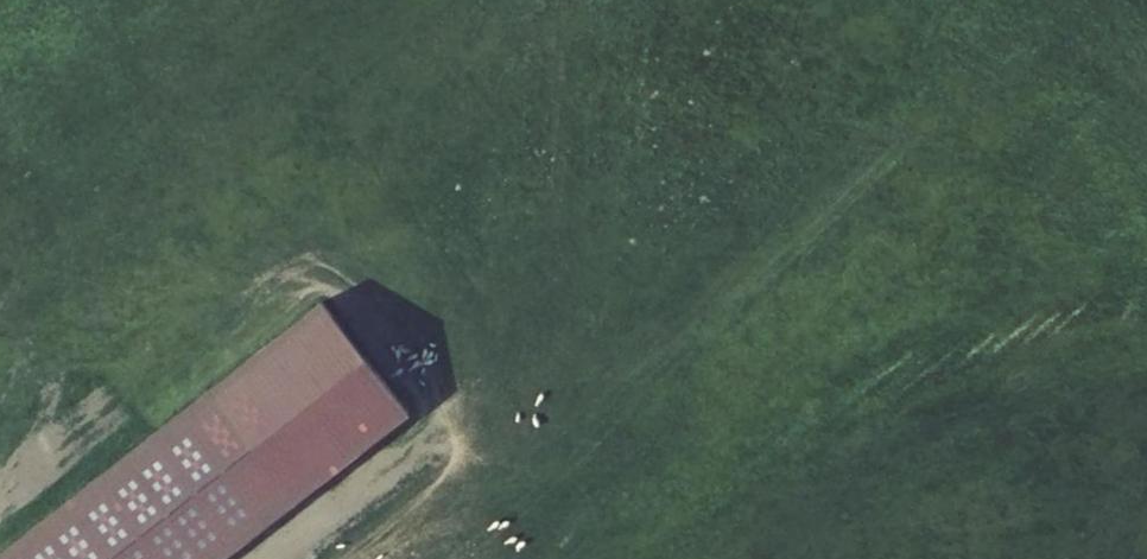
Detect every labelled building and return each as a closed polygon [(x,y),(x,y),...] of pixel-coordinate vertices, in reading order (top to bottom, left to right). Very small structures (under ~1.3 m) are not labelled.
[(0,556),(0,558),(96,558),(360,348),(321,299),(0,556)] [(409,409),(360,348),(96,558),(222,558),(409,409)]
